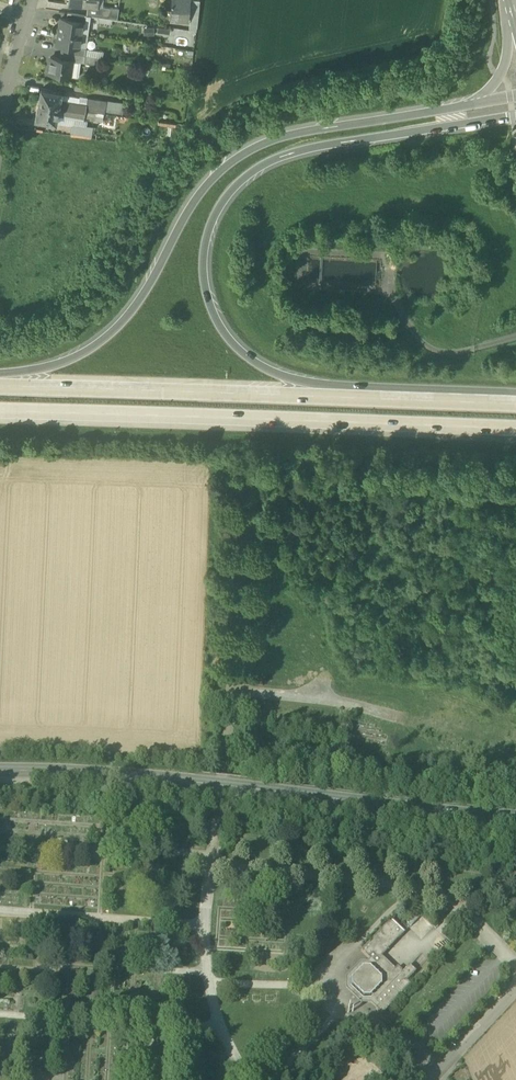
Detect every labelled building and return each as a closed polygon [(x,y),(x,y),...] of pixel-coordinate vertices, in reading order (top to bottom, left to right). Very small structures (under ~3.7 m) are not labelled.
[(169,20),(188,22),(189,8),(194,9),(199,9),(200,0),(198,0),(197,0),(195,0),(171,0),(169,20)] [(96,6),(87,6),(86,15),(87,15),(110,19),(111,8),(96,6)] [(194,14),(192,14),(190,31),(196,31),(199,9),(194,9),(194,14)] [(86,15),(67,13),(66,19),(82,21),(82,22),(86,23),(87,15),(86,15)] [(66,19),(60,18),(59,31),(80,34),(82,22),(82,21),(66,19)] [(176,34),(184,35),(185,30),(157,26),(156,34),(176,37),(176,34)] [(80,34),(59,31),(57,44),(63,45),(78,47),(80,34)] [(78,47),(63,45),(62,52),(85,55),(86,48),(78,47)] [(85,55),(62,52),(61,58),(72,60),(84,62),(85,55)] [(61,58),(50,57),(48,72),(58,74),(59,75),(66,76),(67,75),(70,75),(72,60),(61,58)] [(61,92),(41,89),(38,104),(58,108),(60,101),(61,94),(61,92)] [(94,99),(87,98),(87,102),(85,111),(92,112),(94,99)] [(107,101),(94,99),(92,112),(104,114),(105,114),(107,101)] [(79,103),(66,101),(66,102),(60,101),(58,108),(85,112),(85,111),(87,102),(79,101),(79,103)] [(58,108),(38,104),(35,119),(55,123),(57,115),(58,108)] [(85,112),(58,108),(57,115),(72,117),(84,119),(85,112)] [(57,115),(55,123),(71,126),(72,117),(57,115)] [(391,920),(361,951),(375,965),(371,970),(369,969),(363,969),(352,980),(352,987),(363,998),(370,998),(371,996),(376,1001),(375,1002),(379,1006),(376,1010),(382,1015),(411,985),(407,982),(416,972),(409,966),(400,975),(382,957),(405,933),(391,920)]
